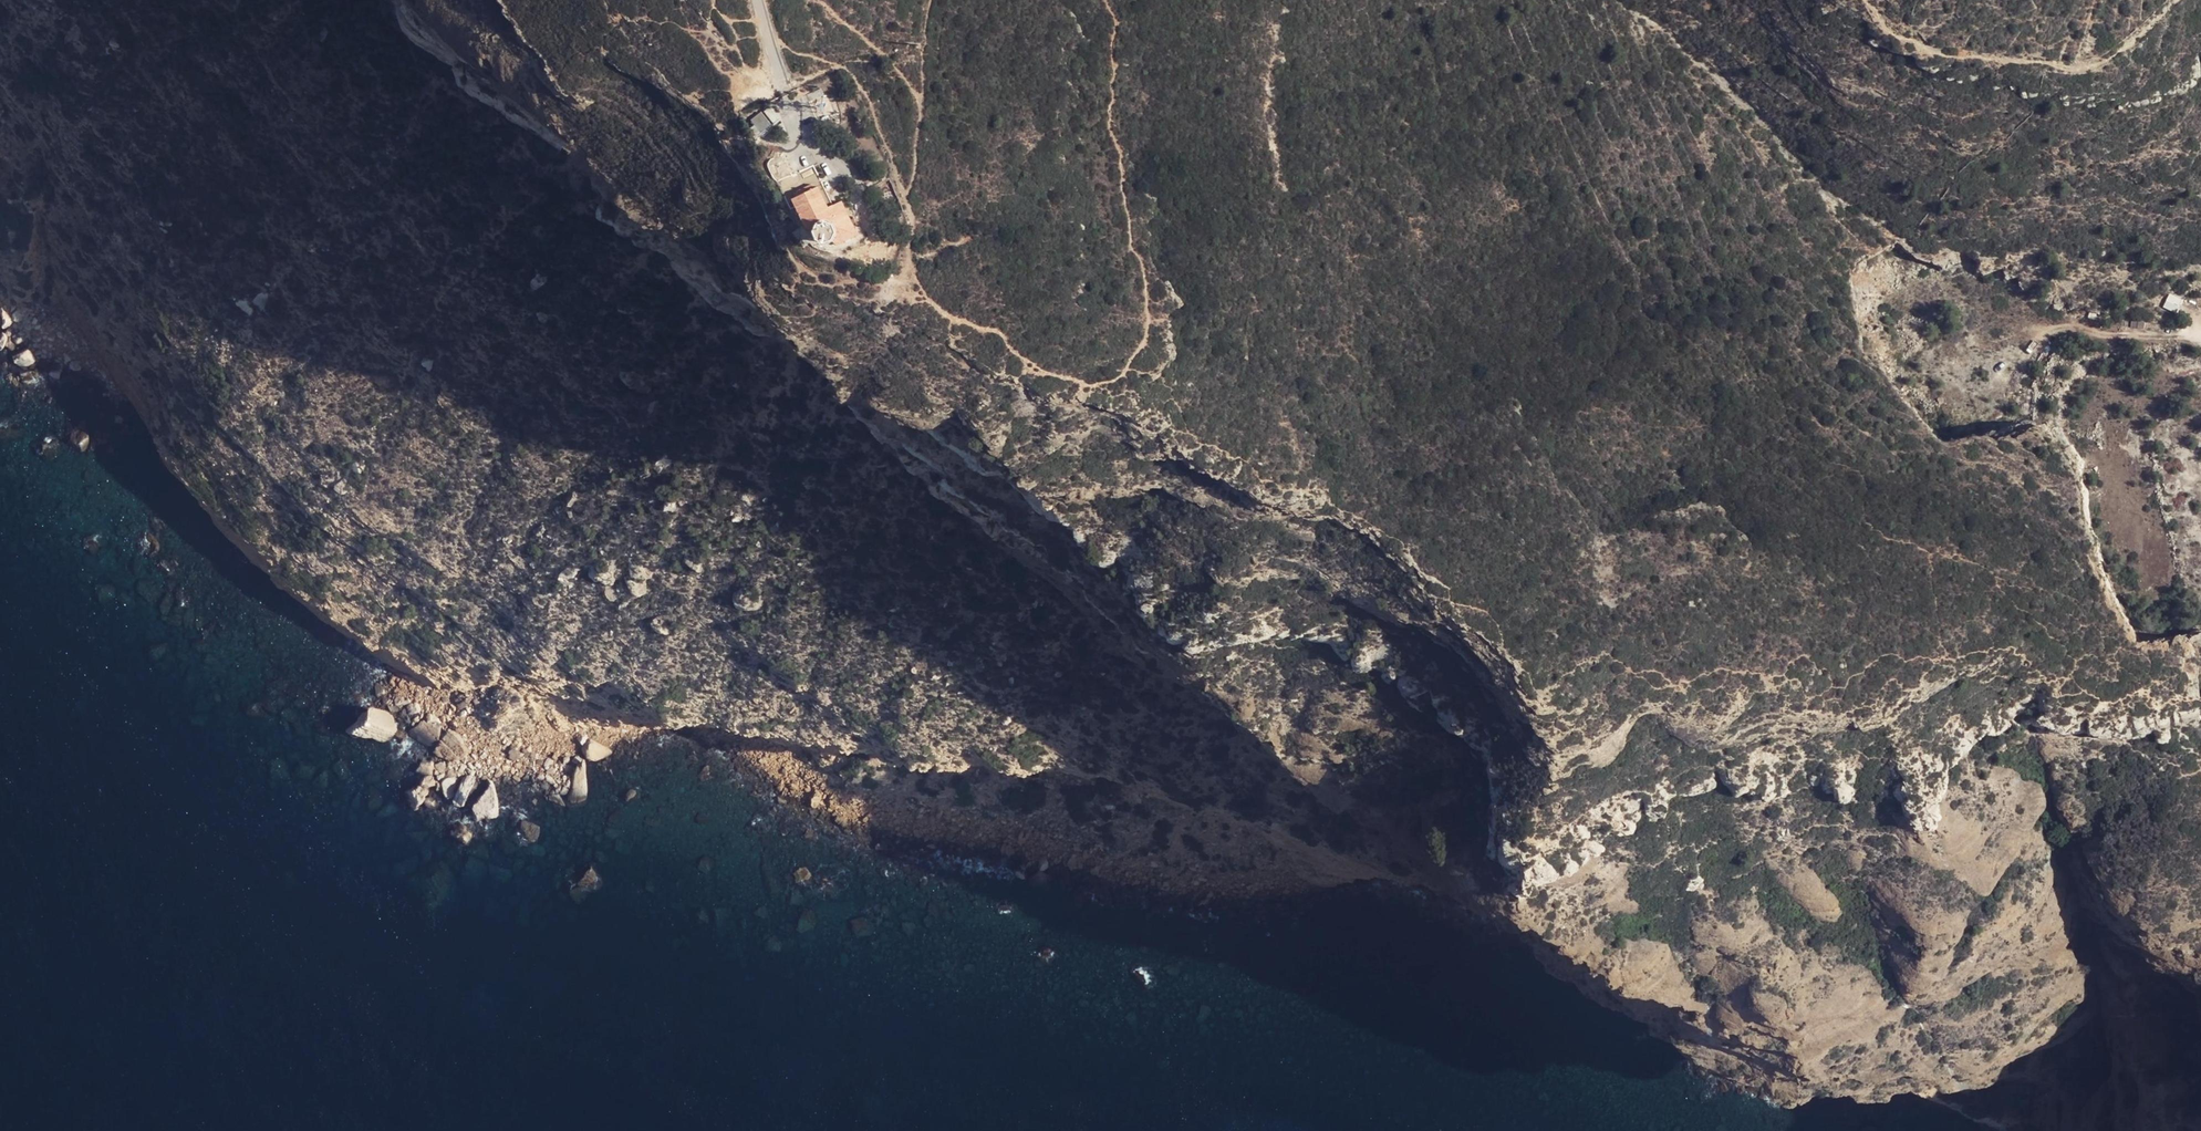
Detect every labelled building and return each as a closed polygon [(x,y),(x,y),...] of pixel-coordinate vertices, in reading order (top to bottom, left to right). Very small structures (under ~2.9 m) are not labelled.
[(754,141),(781,120),(770,107),(750,121),(754,126),(747,131),(754,141)] [(842,201),(832,206),(812,166),(777,182),(791,210),(794,208),(806,231),(811,233),(811,236),(812,240),(812,242),(815,245),(816,247),(819,248),(822,248),(826,248),(830,247),(833,244),(836,238),(836,236),(835,232),(834,229),(835,228),(837,231),(837,235),(837,238),(834,244),(835,247),(858,236),(842,201)] [(886,181),(890,178),(884,172),(881,175),(886,181)] [(2180,301),(2169,296),(2165,307),(2176,311),(2180,301)]
